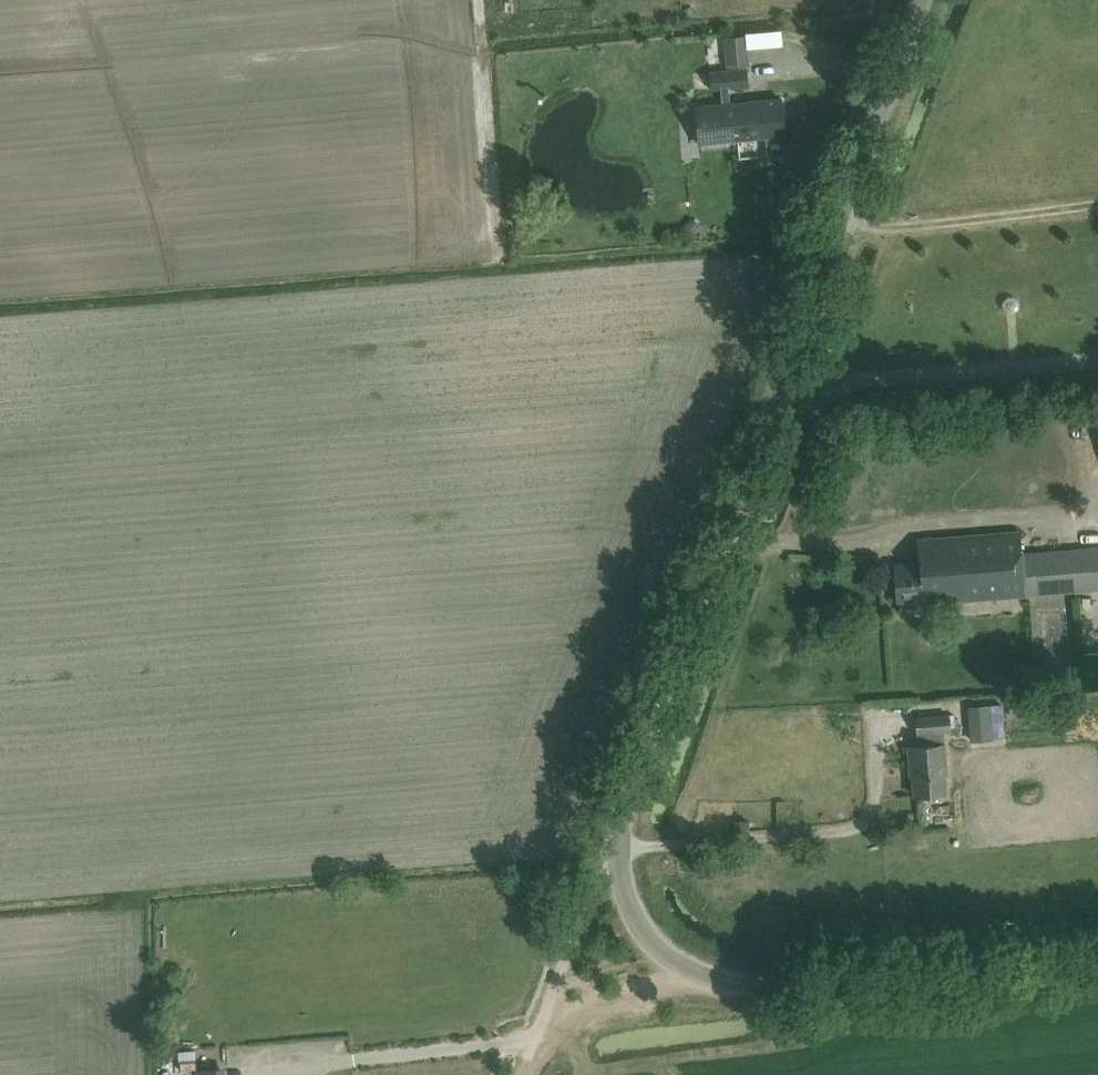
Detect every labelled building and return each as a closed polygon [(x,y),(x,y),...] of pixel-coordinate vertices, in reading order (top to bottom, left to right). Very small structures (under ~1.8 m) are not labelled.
[(747,35),(724,38),(727,67),(750,65),(747,35)] [(746,67),(726,69),(709,71),(711,89),(748,86),(746,67)] [(699,143),(784,135),(780,97),(695,105),(699,143)] [(1022,552),(1020,531),(917,539),(919,560),(894,562),(897,600),(922,598),(922,603),(1097,589),(1097,546),(1022,552)] [(990,704),(968,706),(971,742),(993,740),(990,704)] [(950,730),(949,715),(916,717),(917,746),(907,746),(909,771),(913,770),(914,794),(945,792),(944,775),(946,775),(944,744),(943,744),(943,730),(950,730)] [(287,1060),(287,1046),(269,1046),(269,1060),(287,1060)] [(202,1061),(204,1074),(227,1074),(225,1059),(202,1061)]
